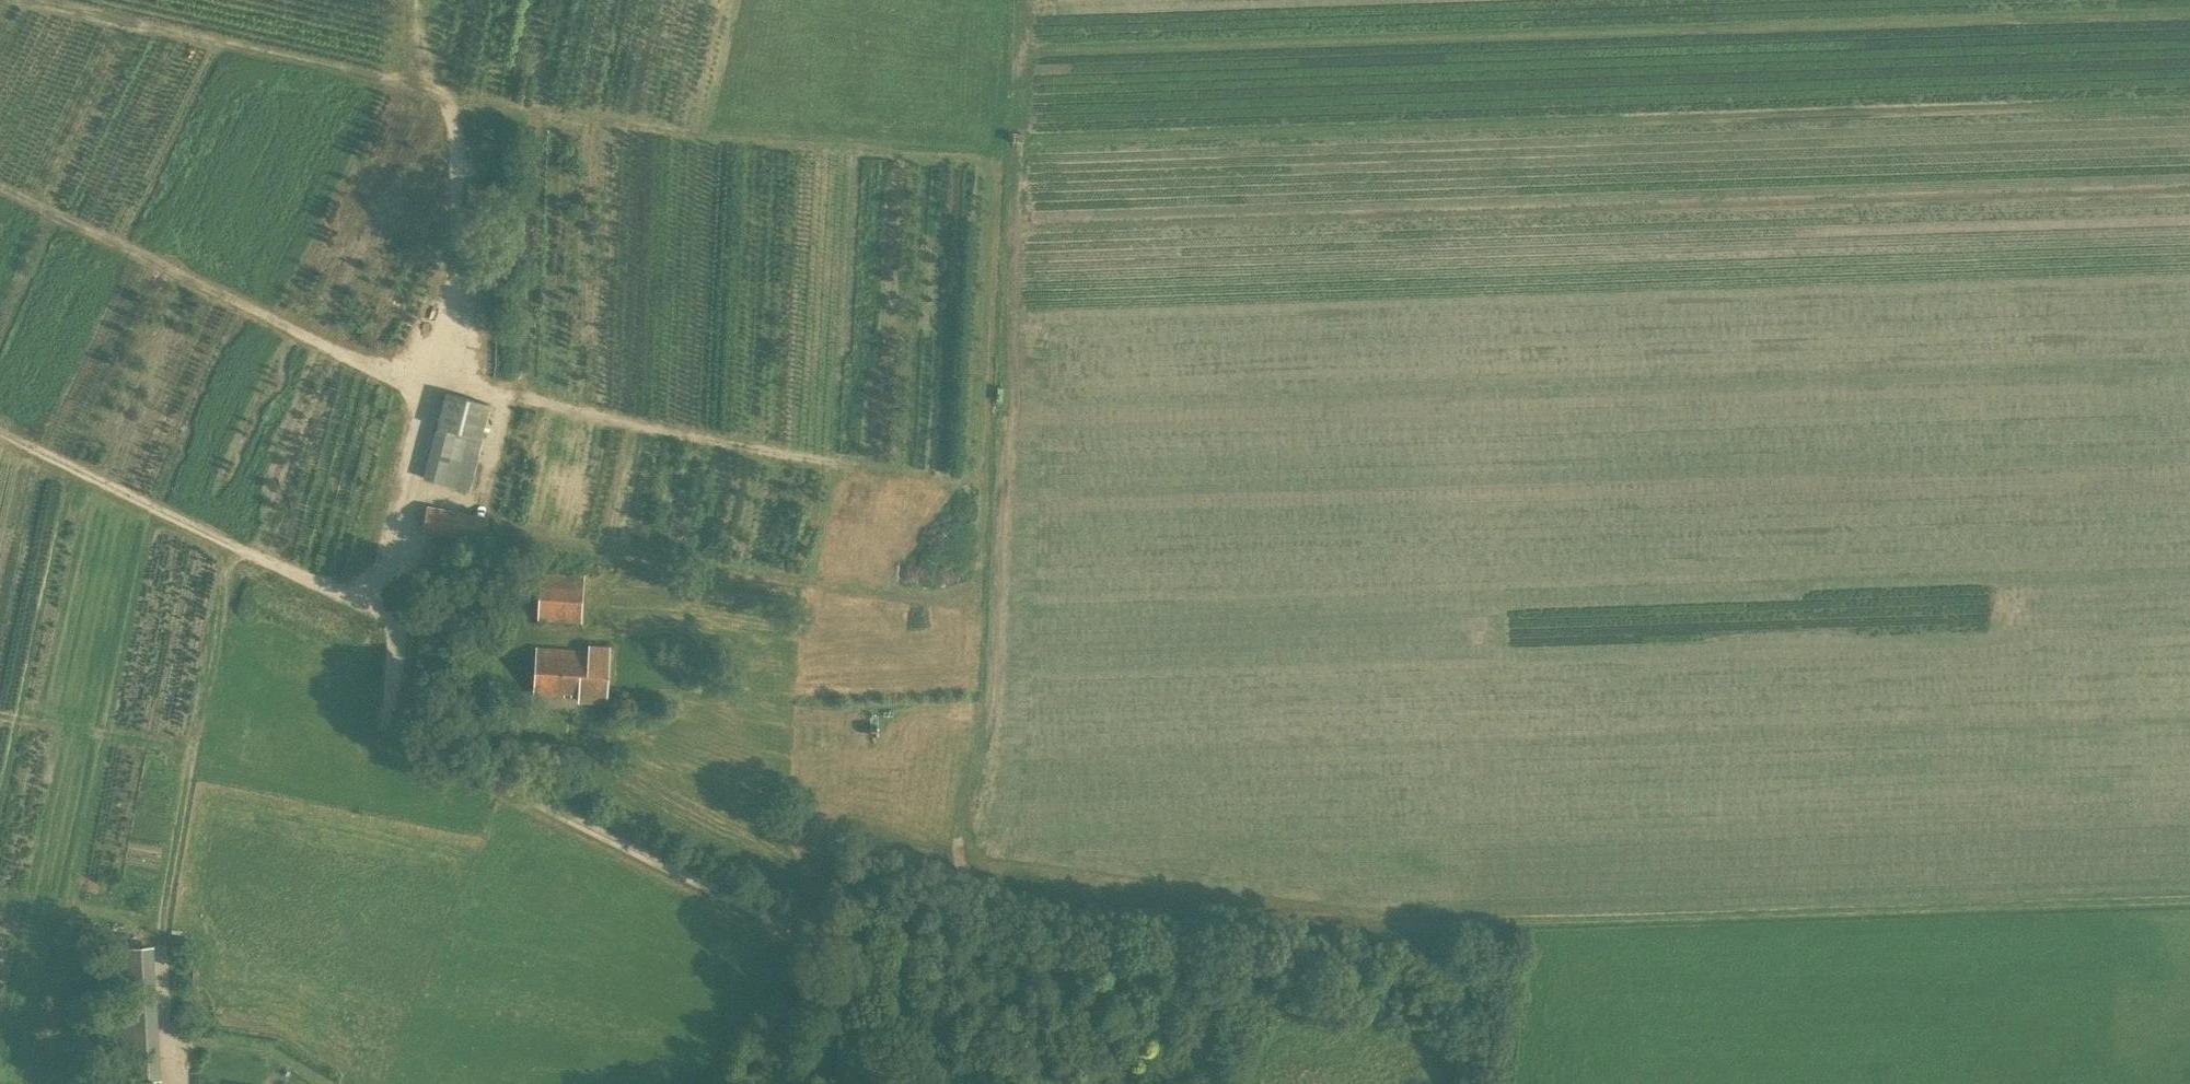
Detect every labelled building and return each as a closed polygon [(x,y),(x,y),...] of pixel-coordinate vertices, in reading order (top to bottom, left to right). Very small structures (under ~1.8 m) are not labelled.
[(436,431),(424,478),(469,489),(479,450),(465,446),(467,439),(476,442),(482,418),(450,410),(446,424),(455,426),(453,435),(436,431)] [(430,503),(425,528),(483,538),(487,514),(430,503)] [(583,575),(541,572),(537,618),(581,620),(583,575)] [(589,645),(588,648),(537,645),(535,692),(580,694),(579,699),(606,700),(609,646),(589,645)] [(117,970),(155,967),(154,945),(116,947),(117,970)]
